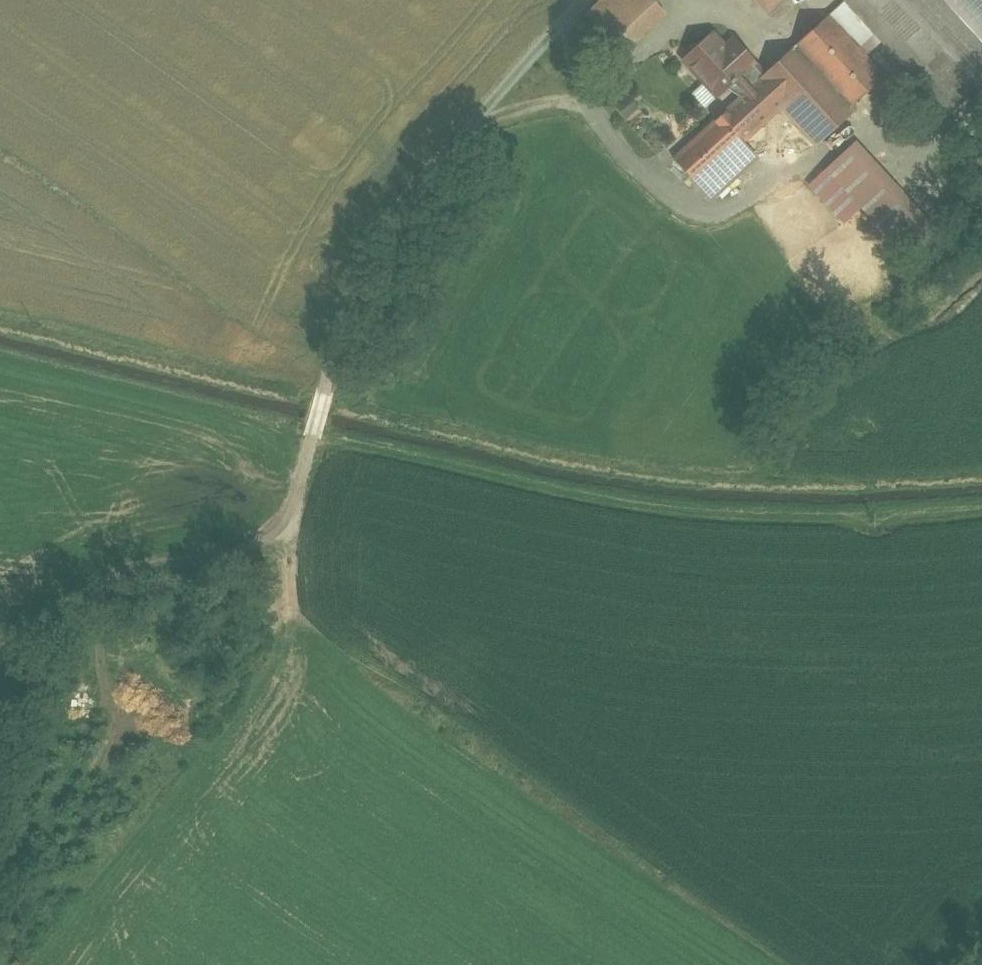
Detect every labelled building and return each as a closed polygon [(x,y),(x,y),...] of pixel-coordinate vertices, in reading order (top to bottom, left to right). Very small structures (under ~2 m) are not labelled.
[(587,22),(622,60),(667,18),(650,0),(610,0),(587,22)] [(673,162),(709,202),(755,161),(739,143),(777,109),(815,150),(854,115),(850,111),(885,79),(866,57),(883,42),(949,116),(981,87),(981,49),(938,0),(850,0),(768,74),(734,37),(726,44),(714,30),(680,61),(718,103),(733,90),(742,100),(673,162)] [(769,15),(786,0),(755,0),(769,15)] [(981,49),(981,0),(938,0),(981,49)] [(851,144),(825,170),(909,252),(935,226),(851,144)]
